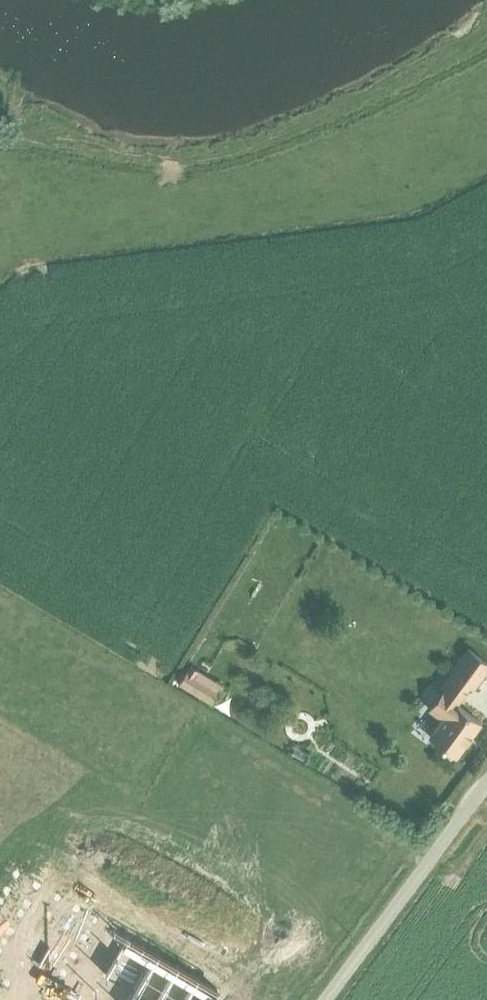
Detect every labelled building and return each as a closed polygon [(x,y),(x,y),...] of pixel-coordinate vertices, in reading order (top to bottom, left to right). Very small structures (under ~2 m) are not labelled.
[(468,687),(470,685),(475,688),(486,671),(486,660),(468,645),(449,673),(468,687)] [(212,703),(223,684),(191,665),(179,683),(212,703)] [(441,717),(428,734),(457,755),(482,721),(458,702),(462,696),(446,684),(428,709),(441,717)]
